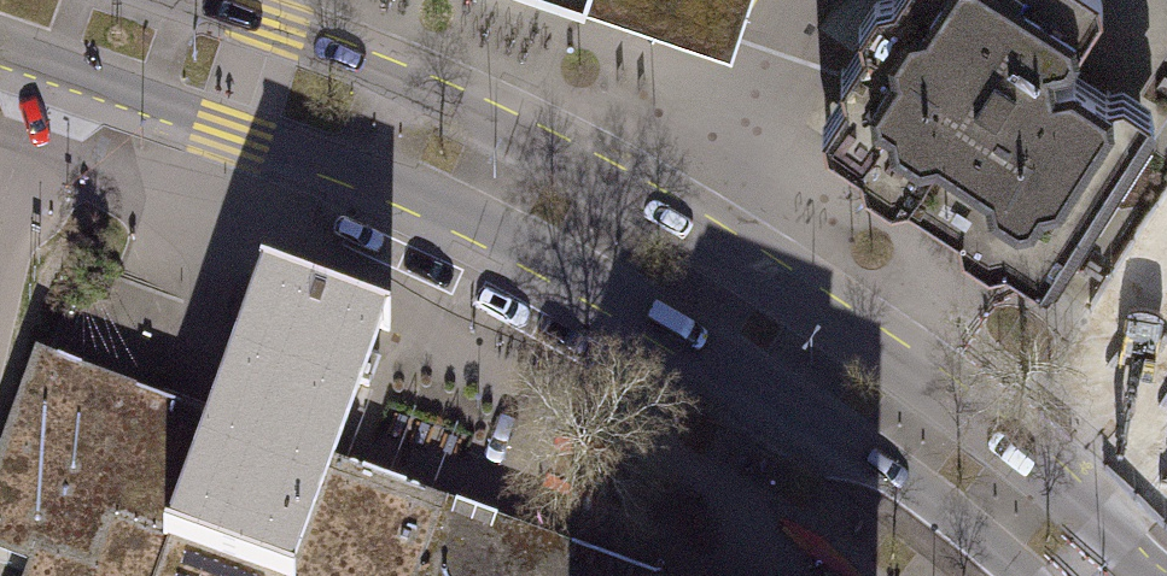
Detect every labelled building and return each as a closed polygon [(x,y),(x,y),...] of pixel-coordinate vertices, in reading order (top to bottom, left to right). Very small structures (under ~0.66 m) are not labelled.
[(605,1),(731,44),(746,0),(602,0),(605,1)] [(805,118),(1040,258),(1146,83),(1066,36),(1088,0),(876,0),(805,118)] [(45,372),(0,486),(0,561),(33,574),(32,575),(629,575),(339,471),(346,453),(392,329),(262,281),(216,406),(208,430),(45,372)]
